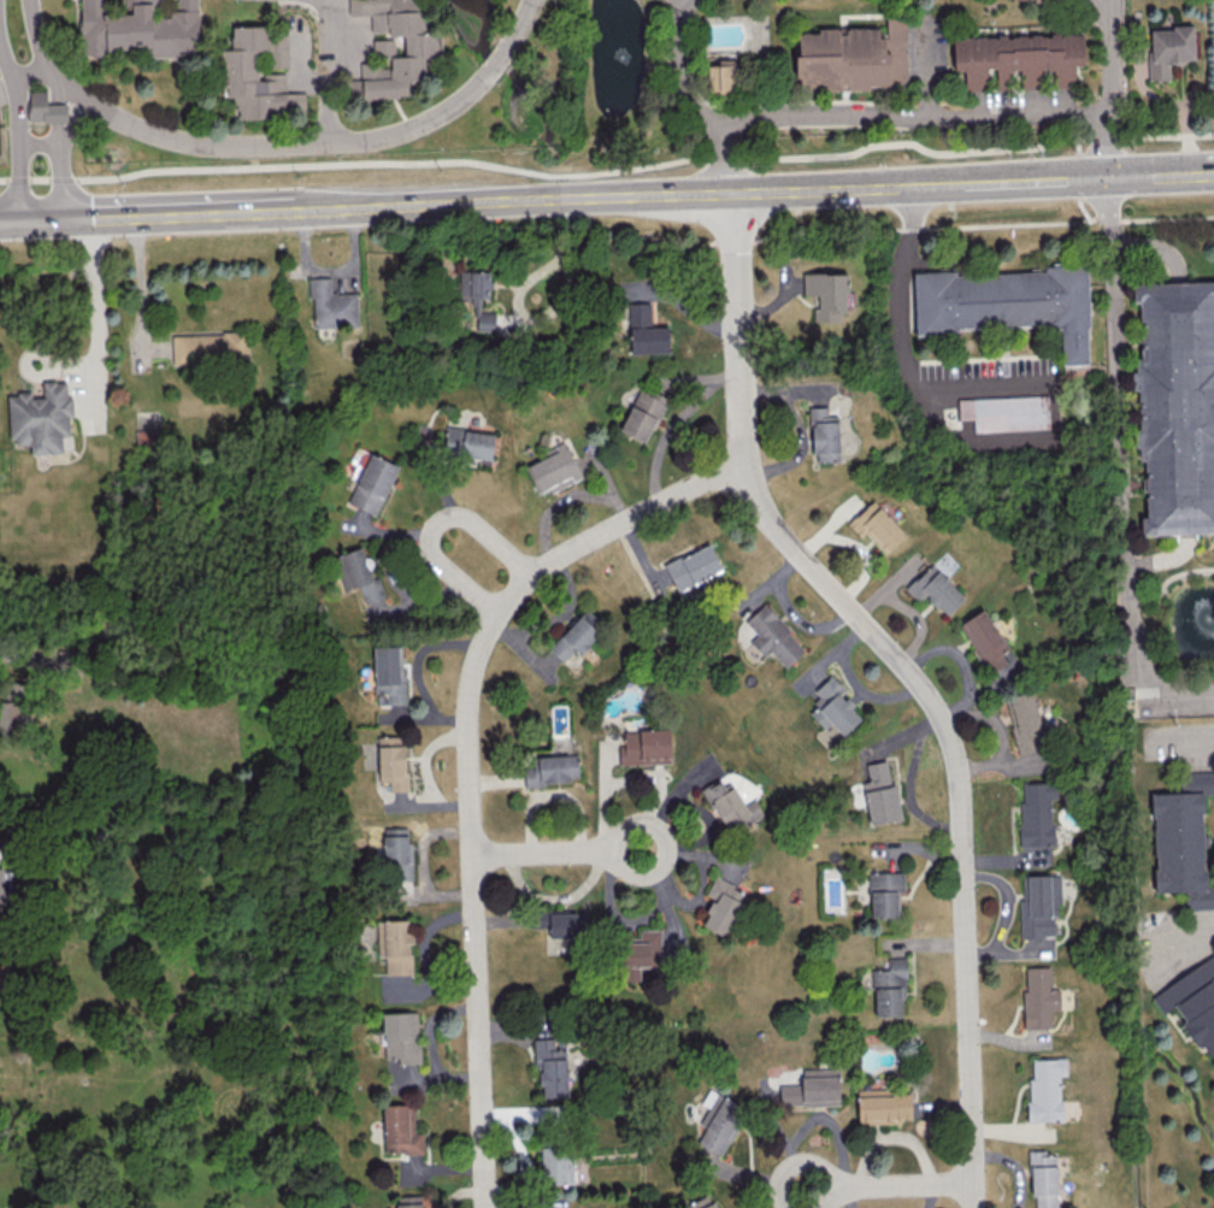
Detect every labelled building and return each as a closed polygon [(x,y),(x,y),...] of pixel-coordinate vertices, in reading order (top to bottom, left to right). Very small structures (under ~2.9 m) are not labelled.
[(151,50),(151,56),(198,56),(198,0),(177,0),(176,15),(152,15),(152,3),(163,3),(163,0),(124,0),(124,2),(132,3),(132,15),(105,14),(105,0),(80,0),(80,49),(151,50)] [(414,96),(414,82),(436,81),(434,31),(424,31),(422,0),(348,0),(349,15),(370,14),(371,32),(389,31),(389,36),(404,36),(404,55),(395,56),(394,38),(372,39),(373,55),(390,54),(391,64),(360,65),(361,98),(414,96)] [(906,87),(905,18),(886,18),(886,28),(839,29),(838,27),(818,28),(818,33),(796,33),(797,89),(906,87)] [(238,117),(256,119),(294,109),(304,110),(306,93),(287,91),(283,73),(281,73),(258,79),(252,51),(270,53),(276,55),(268,57),(268,65),(286,67),(289,36),(276,35),(270,37),(271,27),(233,23),(230,49),(222,48),(220,68),(227,96),(233,96),(232,109),(239,110),(238,117)] [(1169,79),(1168,61),(1194,60),(1193,27),(1148,28),(1150,79),(1169,79)] [(952,38),(953,70),(964,70),(964,90),(987,89),(986,68),(995,68),(996,79),(1008,78),(1007,70),(1019,70),(1020,87),(1041,86),(1041,69),(1052,69),(1053,86),(1074,86),(1074,65),(1084,65),(1083,33),(952,38)] [(733,89),(732,62),(707,64),(709,90),(733,89)] [(46,103),(46,90),(28,91),(29,122),(68,120),(67,102),(46,103)] [(913,273),(915,335),(957,334),(957,328),(1061,326),(1062,364),(1089,364),(1086,264),(1045,266),(1045,270),(913,273)] [(844,272),(802,273),(803,295),(813,295),(814,321),(846,320),(844,272)] [(356,292),(331,293),(330,277),(310,277),(312,327),(358,325),(356,292)] [(1180,282),(1213,280),(1213,532),(1190,534),(1143,535),(1135,284),(1180,282)] [(669,352),(668,326),(650,327),(649,302),(628,302),(630,353),(669,352)] [(171,334),(172,364),(248,362),(247,331),(171,334)] [(8,392),(10,445),(30,445),(31,453),(69,452),(68,415),(73,415),(72,397),(67,397),(66,380),(42,381),(43,397),(32,397),(32,392),(8,392)] [(619,431),(647,443),(666,399),(638,387),(619,431)] [(957,398),(958,419),(973,418),(974,431),(1047,428),(1046,395),(957,398)] [(827,406),(810,406),(812,461),(839,460),(837,416),(827,416),(827,406)] [(135,430),(135,448),(156,447),(155,429),(135,430)] [(493,432),(445,429),(444,456),(479,458),(479,464),(491,465),(493,432)] [(527,465),(542,496),(581,476),(564,441),(543,451),(546,456),(527,465)] [(378,515),(397,464),(367,454),(349,504),(378,515)] [(847,523),(861,537),(866,532),(885,553),(905,534),(873,499),(847,523)] [(663,565),(677,592),(722,568),(708,542),(663,565)] [(364,603),(385,596),(379,577),(373,579),(363,547),(339,554),(350,588),(359,585),(364,603)] [(916,600),(923,593),(944,616),(964,598),(931,563),(905,588),(916,600)] [(785,667),(805,648),(763,603),(744,621),(756,634),(749,641),(764,657),(770,652),(785,667)] [(574,649),(579,654),(606,626),(586,607),(548,648),(562,661),(574,649)] [(1000,652),(1008,648),(983,608),(958,624),(989,674),(1006,663),(1000,652)] [(403,644),(373,646),(375,694),(384,693),(385,704),(406,703),(403,644)] [(824,729),(831,723),(841,735),(861,718),(840,694),(845,690),(832,674),(813,690),(820,699),(808,710),(824,729)] [(1005,697),(1019,755),(1046,748),(1031,690),(1005,697)] [(0,702),(0,732),(28,733),(28,702),(0,702)] [(670,763),(669,729),(623,730),(623,743),(618,743),(619,765),(670,763)] [(389,791),(406,790),(404,735),(377,736),(378,781),(389,781),(389,791)] [(579,782),(578,756),(524,757),(525,783),(579,782)] [(869,824),(899,820),(890,759),(865,763),(868,780),(862,781),(869,824)] [(1184,891),(1184,909),(1213,909),(1213,886),(1204,886),(1202,793),(1213,793),(1213,772),(1180,773),(1180,792),(1152,792),(1154,892),(1184,891)] [(727,832),(762,813),(755,800),(744,805),(731,782),(723,786),(719,778),(702,787),(727,832)] [(1022,783),(1023,803),(1017,803),(1020,847),(1053,845),(1051,799),(1057,799),(1056,781),(1022,783)] [(411,879),(410,827),(383,828),(384,880),(411,879)] [(869,917),(897,916),(896,891),(904,891),(903,871),(868,872),(869,917)] [(1020,938),(1058,937),(1057,874),(1026,874),(1027,899),(1019,899),(1020,938)] [(705,894),(713,898),(700,925),(725,936),(746,893),(713,877),(705,894)] [(545,953),(579,953),(579,911),(535,911),(535,927),(545,927),(545,953)] [(411,974),(410,943),(411,943),(410,919),(383,920),(385,974),(411,974)] [(659,929),(639,930),(640,938),(619,938),(620,981),(639,981),(639,966),(659,966),(659,929)] [(1161,1013),(1174,1005),(1184,1021),(1180,1023),(1196,1048),(1202,1044),(1211,1059),(1213,1058),(1213,954),(1150,995),(1161,1013)] [(873,1015),(904,1015),(903,957),(887,957),(887,968),(873,969),(873,1015)] [(1022,967),(1024,1028),(1050,1027),(1050,1010),(1059,1009),(1059,989),(1050,989),(1050,966),(1022,967)] [(383,1012),(383,1057),(398,1057),(398,1064),(420,1063),(420,1042),(411,1042),(411,1033),(417,1033),(417,1012),(383,1012)] [(541,1097),(568,1096),(566,1038),(534,1038),(535,1064),(540,1064),(541,1097)] [(1030,1121),(1061,1120),(1060,1075),(1066,1075),(1066,1057),(1028,1059),(1030,1121)] [(778,1085),(779,1106),(839,1104),(838,1068),(801,1069),(801,1084),(778,1085)] [(910,1090),(856,1091),(857,1122),(911,1121),(910,1090)] [(700,1123),(705,1127),(696,1142),(720,1156),(747,1109),(717,1092),(700,1123)] [(413,1104),(383,1105),(384,1153),(424,1152),(423,1132),(414,1132),(413,1104)] [(542,1185),(573,1183),(571,1141),(540,1142),(542,1185)] [(1056,1155),(1046,1155),(1045,1150),(1030,1150),(1032,1207),(1057,1207),(1056,1155)] [(710,1193),(684,1205),(686,1207),(717,1207),(710,1193)] [(424,1195),(396,1196),(397,1207),(424,1207),(424,1195)]
